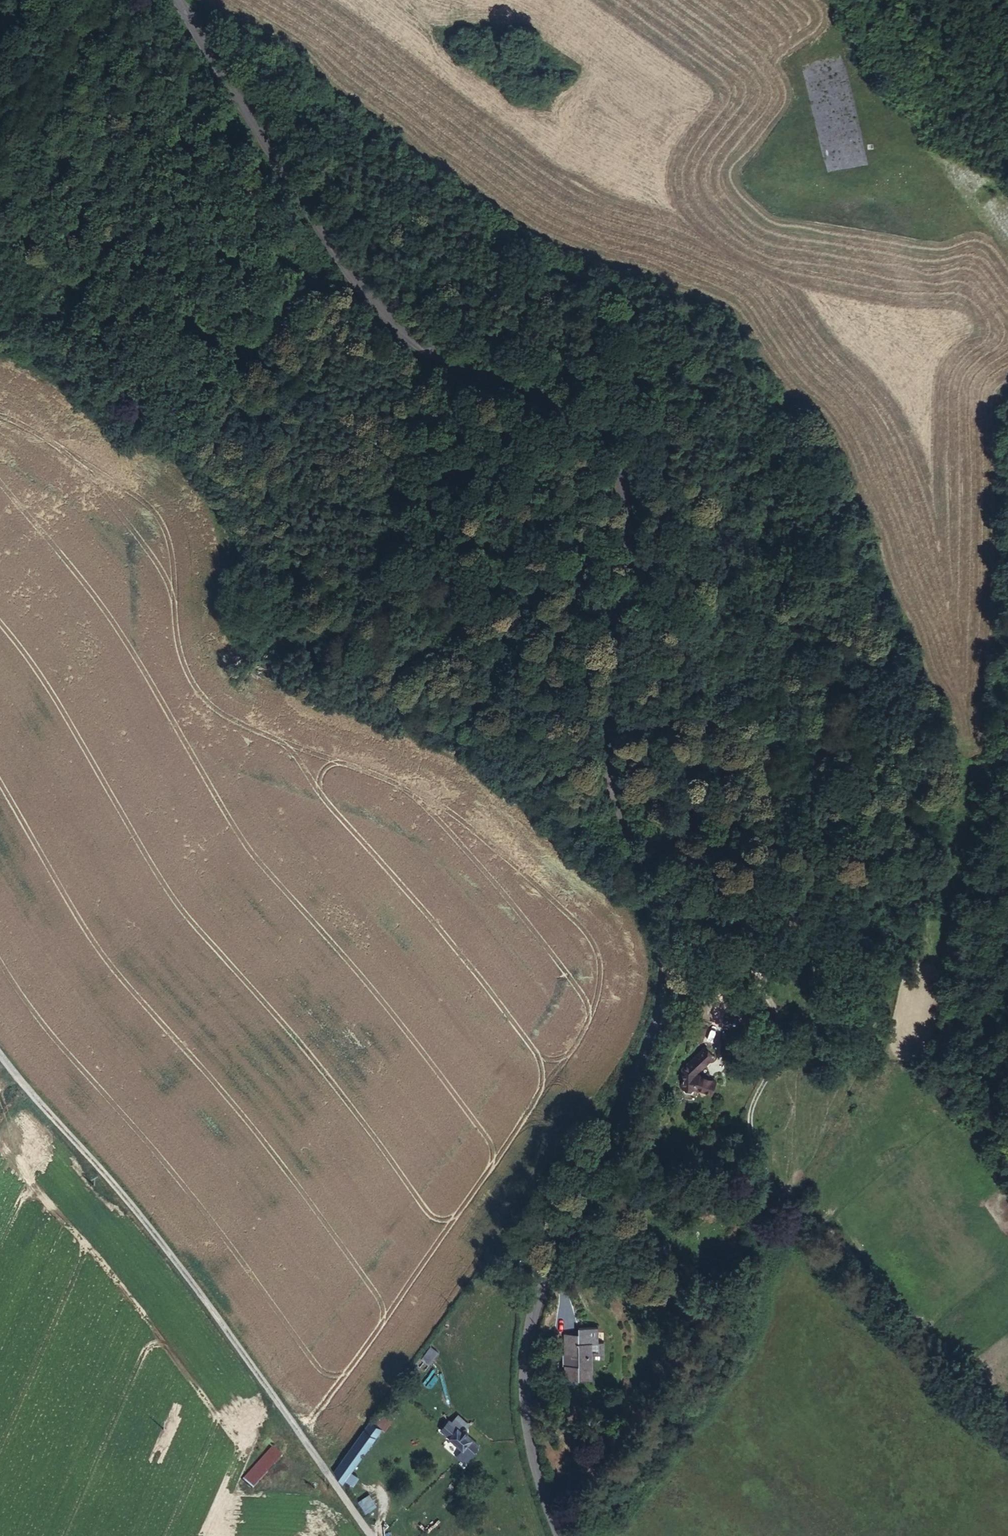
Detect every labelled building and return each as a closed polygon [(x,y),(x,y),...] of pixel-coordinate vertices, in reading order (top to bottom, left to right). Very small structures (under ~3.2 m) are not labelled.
[(689,1060),(679,1078),(688,1083),(697,1069),(713,1049),(705,1042),(689,1060)] [(701,1196),(693,1211),(703,1216),(709,1200),(701,1196)] [(566,1360),(565,1376),(594,1376),(594,1352),(608,1351),(607,1336),(601,1336),(601,1321),(579,1321),(578,1326),(564,1327),(564,1343),(582,1344),(582,1360),(566,1360)] [(564,1343),(561,1343),(562,1360),(566,1360),(582,1360),(582,1344),(564,1343)] [(429,1347),(421,1365),(429,1369),(438,1351),(429,1347)] [(447,1416),(435,1428),(470,1461),(480,1449),(468,1435),(472,1430),(458,1416),(453,1421),(447,1416)] [(380,1432),(369,1424),(334,1471),(342,1483),(380,1432)] [(271,1446),(238,1474),(247,1486),(280,1457),(271,1446)] [(370,1494),(358,1501),(367,1514),(378,1507),(370,1494)]
